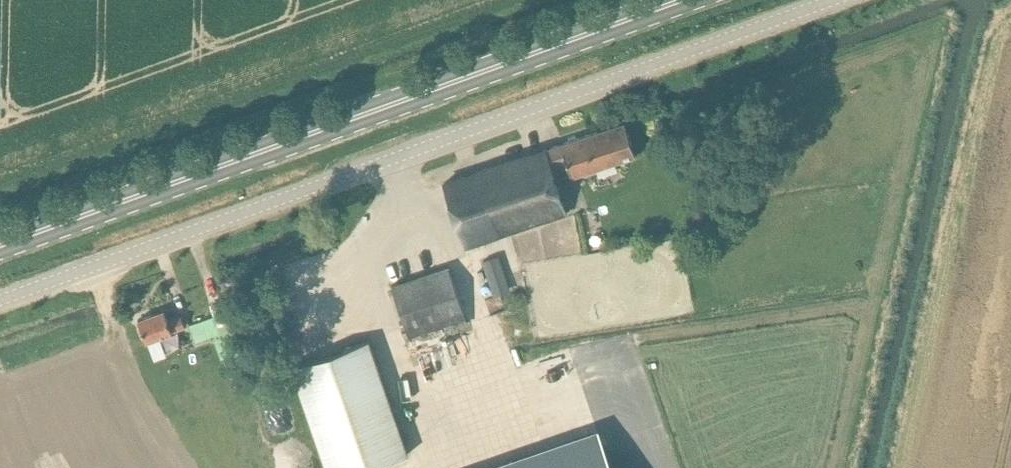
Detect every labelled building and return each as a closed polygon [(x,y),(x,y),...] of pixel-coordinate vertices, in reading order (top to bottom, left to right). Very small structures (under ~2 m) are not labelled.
[(624,122),(444,182),(466,247),(567,214),(556,181),(635,155),(624,122)] [(497,256),(482,261),(494,296),(509,290),(497,256)] [(449,266),(391,285),(408,337),(446,325),(449,331),(468,325),(449,266)] [(223,300),(209,305),(213,316),(217,326),(228,322),(231,321),(223,300)] [(146,341),(147,341),(158,336),(185,326),(181,315),(168,320),(164,309),(137,319),(146,341)] [(190,324),(189,324),(195,342),(230,329),(229,326),(228,322),(217,326),(213,316),(190,324)] [(220,334),(212,336),(220,358),(222,357),(228,355),(237,352),(238,351),(231,330),(220,334)] [(147,341),(146,341),(154,360),(166,356),(158,336),(147,341)] [(292,366),(327,467),(367,467),(408,454),(368,339),(292,366)] [(541,467),(611,467),(604,446),(541,467)]
